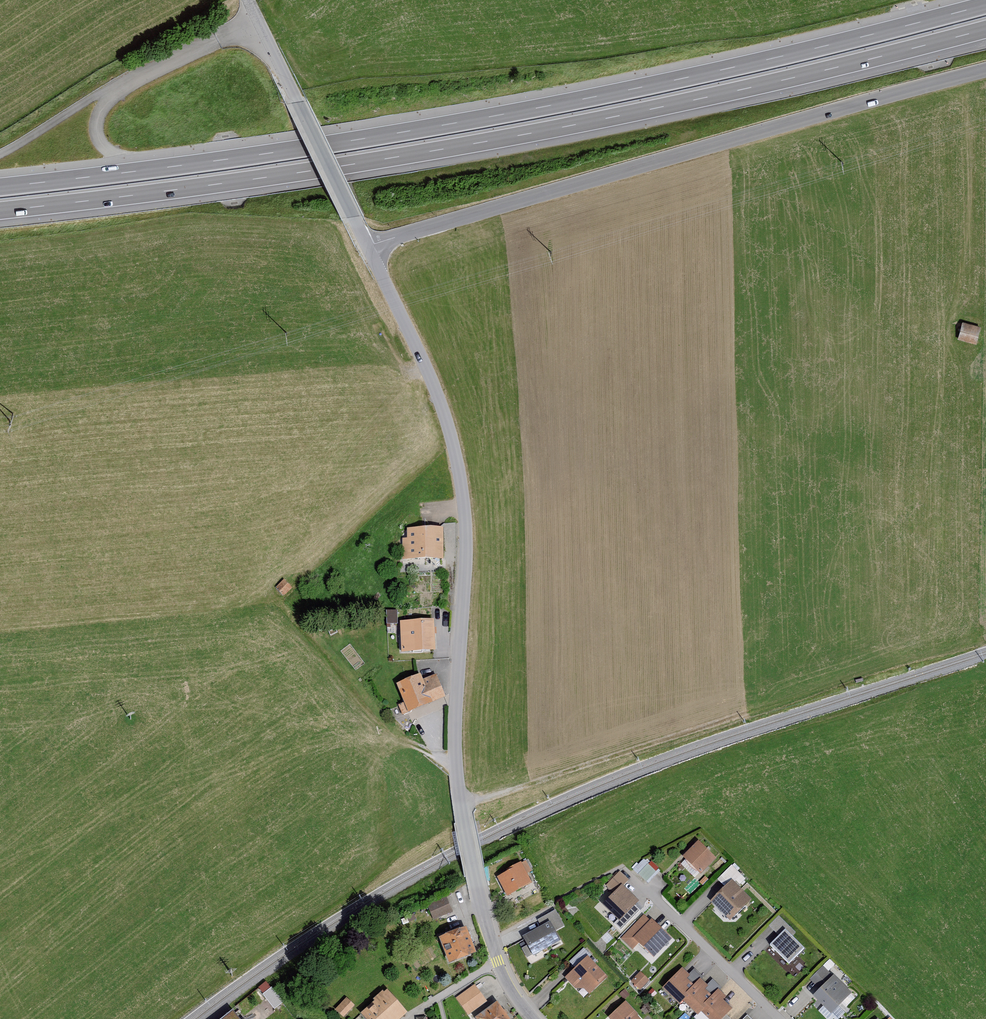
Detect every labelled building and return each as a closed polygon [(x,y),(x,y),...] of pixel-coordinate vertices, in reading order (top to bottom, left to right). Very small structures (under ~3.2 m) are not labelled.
[(982,322),(962,318),(958,341),(977,345),(982,322)] [(443,560),(443,530),(408,530),(408,540),(402,540),(403,560),(443,560)] [(290,589),(283,581),(274,589),(281,597),(290,589)] [(387,609),(387,621),(397,621),(397,609),(387,609)] [(437,651),(435,620),(400,622),(401,638),(410,638),(411,653),(437,651)] [(446,698),(436,675),(424,680),(422,675),(398,685),(405,704),(399,706),(403,715),(446,698)] [(716,860),(698,843),(684,858),(702,875),(716,860)] [(509,873),(499,878),(508,896),(533,884),(527,872),(530,870),(526,861),(507,870),(509,873)] [(628,882),(619,873),(605,888),(613,896),(603,906),(610,913),(605,918),(612,926),(617,921),(620,923),(640,904),(623,887),(628,882)] [(706,881),(703,878),(698,884),(701,886),(706,881)] [(751,901),(731,883),(712,903),(732,921),(751,901)] [(428,906),(433,920),(452,913),(446,899),(428,906)] [(556,912),(538,921),(542,929),(525,937),(535,956),(562,942),(557,932),(564,928),(556,912)] [(651,923),(643,916),(620,941),(632,952),(638,945),(654,960),(673,940),(653,921),(651,923)] [(795,934),(778,918),(768,928),(779,939),(771,947),(790,966),(805,950),(792,937),(795,934)] [(479,955),(468,929),(440,940),(451,966),(479,955)] [(565,980),(575,992),(583,989),(590,997),(609,980),(591,960),(592,959),(584,950),(567,965),(574,972),(565,980)] [(833,980),(821,969),(809,982),(820,993),(815,998),(834,1016),(853,995),(835,978),(833,980)] [(681,970),(663,991),(681,1007),(684,1003),(698,1017),(701,1014),(708,1018),(724,1018),(732,1010),(723,1002),(726,998),(718,991),(713,997),(706,991),(708,988),(700,981),(695,987),(688,980),(690,978),(681,970)] [(648,982),(640,974),(631,983),(639,991),(648,982)] [(485,1003),(473,986),(455,999),(467,1016),(485,1003)] [(629,996),(624,991),(619,996),(624,1001),(629,996)] [(387,992),(361,1015),(364,1018),(401,1018),(407,1014),(387,992)] [(334,1011),(342,1018),(353,1006),(346,999),(334,1011)] [(499,1004),(478,1018),(510,1018),(499,1004)] [(627,1004),(611,1018),(642,1018),(627,1004)]
